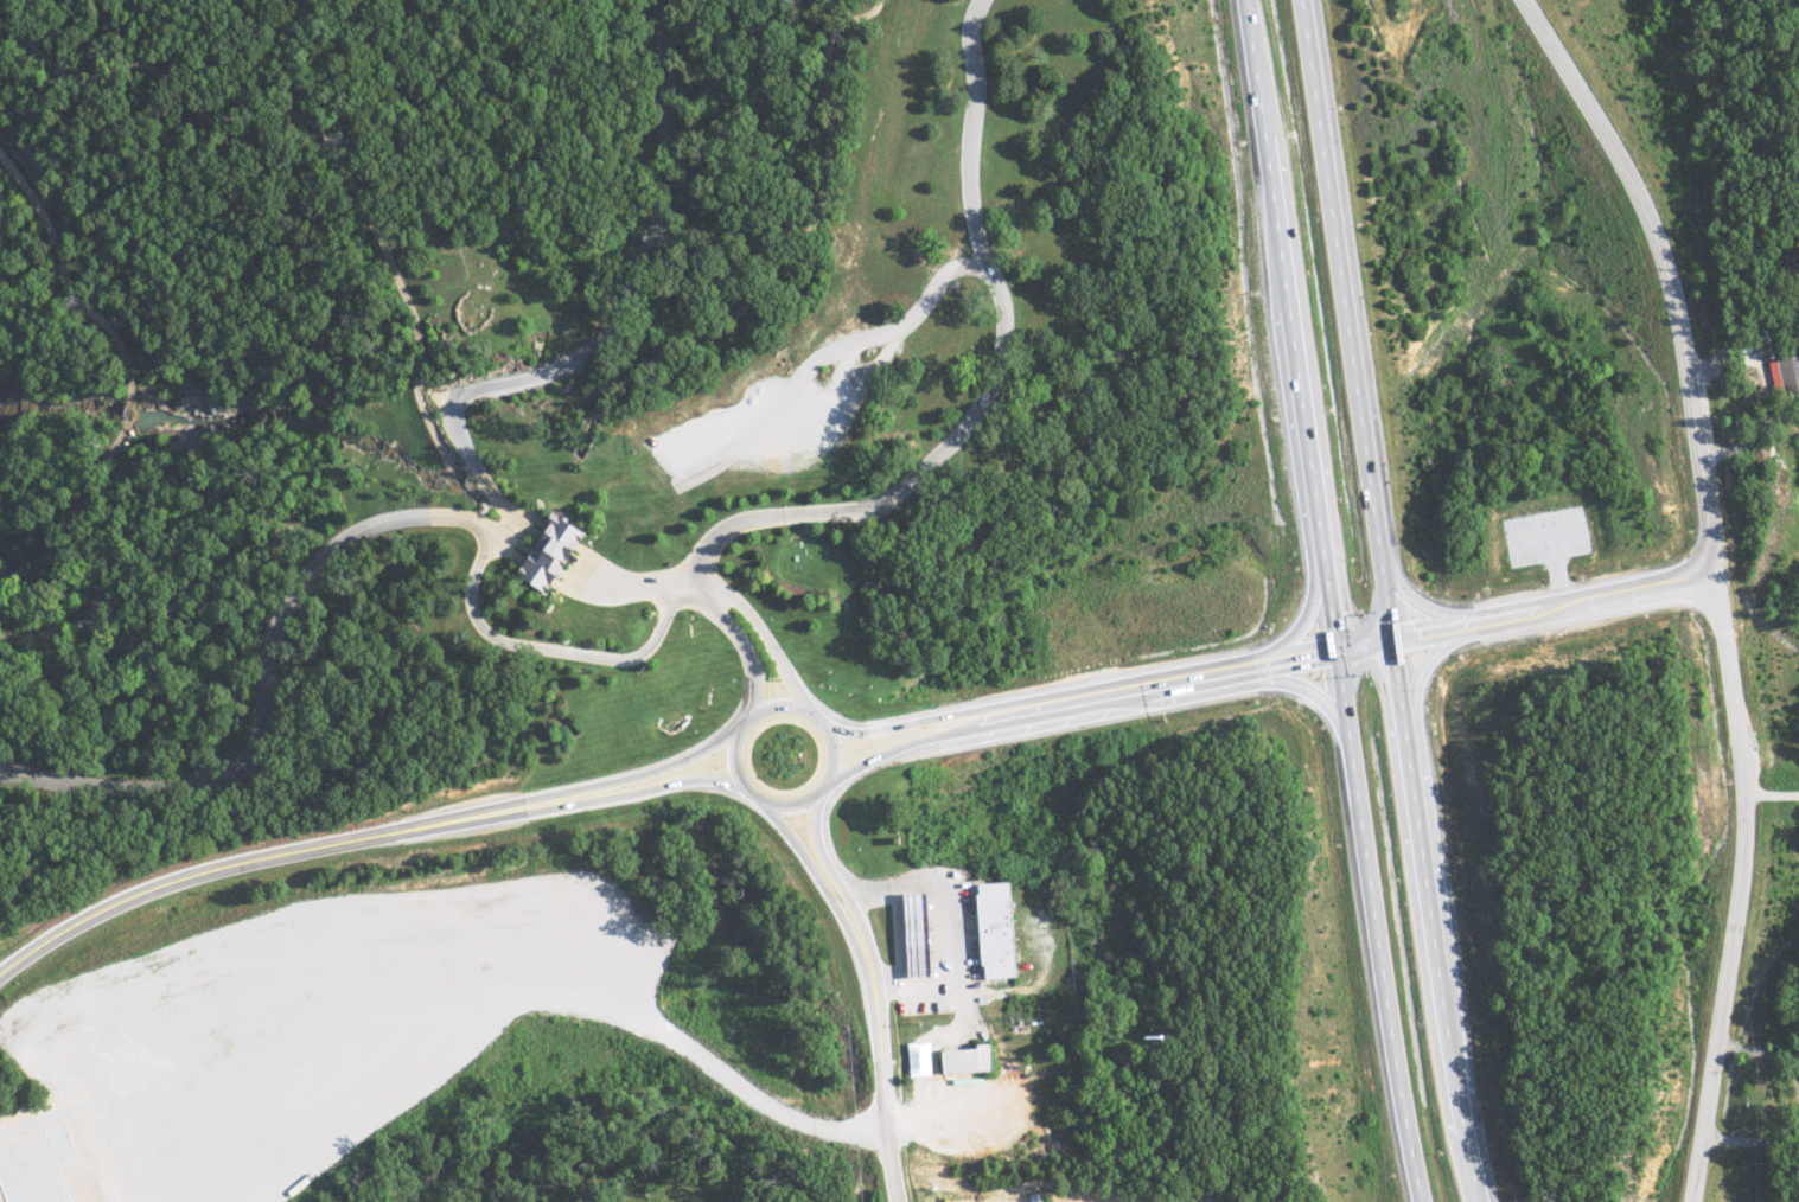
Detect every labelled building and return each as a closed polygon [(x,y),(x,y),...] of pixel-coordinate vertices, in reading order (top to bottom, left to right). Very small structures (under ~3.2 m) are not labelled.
[(1772,360),(1777,397),(1798,394),(1798,356),(1772,360)] [(1753,449),(1761,470),(1775,465),(1768,444),(1753,449)] [(521,573),(551,593),(591,533),(559,512),(521,573)] [(1025,978),(1021,882),(984,884),(988,980),(1025,978)] [(914,977),(933,977),(930,897),(912,897),(914,977)] [(998,1071),(997,1048),(949,1049),(950,1073),(998,1071)]
